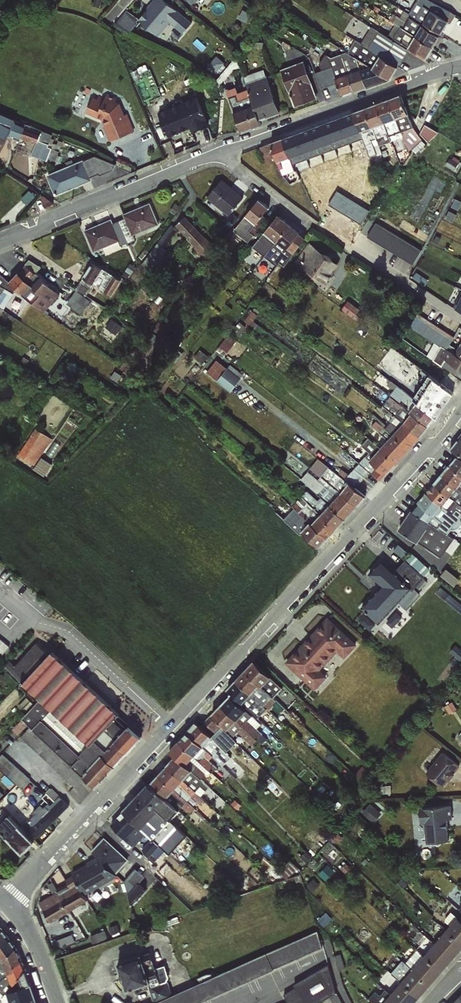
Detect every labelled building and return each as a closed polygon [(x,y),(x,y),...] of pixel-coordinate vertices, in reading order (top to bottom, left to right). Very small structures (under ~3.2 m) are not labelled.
[(143,22),(163,38),(178,19),(184,24),(188,18),(166,0),(160,0),(143,22)] [(408,14),(440,34),(448,22),(450,23),(455,15),(427,0),(417,0),(408,14)] [(120,21),(133,31),(141,20),(127,10),(120,21)] [(395,24),(433,47),(439,36),(404,14),(401,18),(393,13),(389,20),(395,24)] [(433,47),(395,24),(388,35),(426,59),(433,47)] [(361,43),(398,67),(402,69),(413,52),(372,27),(361,43)] [(346,51),(390,79),(398,67),(361,43),(355,40),(346,51)] [(354,91),(341,53),(332,57),(317,47),(310,56),(318,62),(325,81),(335,78),(341,95),(354,91)] [(390,79),(346,51),(341,53),(354,91),(390,79)] [(218,58),(209,68),(217,76),(218,75),(220,76),(221,74),(223,75),(228,69),(226,67),(227,66),(218,58)] [(305,64),(282,72),(296,109),(319,101),(305,64)] [(265,72),(245,79),(261,124),(281,117),(265,72)] [(237,90),(227,94),(230,101),(237,98),(239,105),(251,100),(248,93),(239,96),(237,90)] [(170,137),(212,121),(200,92),(159,108),(170,137)] [(95,99),(88,115),(104,122),(112,143),(136,134),(129,116),(127,118),(119,101),(103,94),(100,101),(95,99)] [(400,94),(389,99),(402,136),(409,151),(411,149),(416,153),(425,144),(413,127),(400,94)] [(236,99),(231,101),(234,111),(239,109),(236,99)] [(389,99),(376,103),(388,136),(390,140),(402,136),(389,99)] [(376,103),(364,108),(376,139),(378,144),(386,141),(385,137),(388,136),(376,103)] [(372,140),(376,139),(364,108),(353,112),(370,157),(376,154),(372,140)] [(254,109),(235,115),(242,135),(261,128),(254,109)] [(11,135),(18,116),(0,110),(0,131),(11,135)] [(371,161),(370,157),(353,112),(340,116),(351,146),(349,147),(354,163),(362,160),(363,164),(371,161)] [(16,123),(14,134),(42,140),(44,129),(16,123)] [(427,124),(422,133),(433,140),(439,131),(427,124)] [(7,157),(11,136),(0,134),(0,156),(7,157)] [(39,140),(34,154),(47,159),(52,144),(39,140)] [(58,159),(60,149),(52,147),(49,157),(58,159)] [(84,163),(48,177),(57,198),(92,183),(91,180),(100,176),(101,179),(119,172),(117,167),(98,158),(84,164),(84,163)] [(224,182),(208,201),(230,218),(245,199),(224,182)] [(235,227),(249,240),(277,209),(264,196),(235,227)] [(112,222),(86,233),(95,255),(120,244),(122,248),(138,242),(136,237),(161,227),(152,205),(124,217),(125,221),(114,226),(112,222)] [(188,219),(178,229),(193,245),(203,235),(188,219)] [(377,221),(369,236),(416,263),(424,248),(377,221)] [(298,265),(333,279),(343,257),(308,243),(298,265)] [(13,280),(49,310),(64,292),(46,277),(40,284),(33,278),(43,266),(32,257),(13,280)] [(85,279),(117,294),(125,276),(93,262),(85,279)] [(8,308),(16,290),(2,283),(7,273),(0,270),(0,304),(8,308)] [(79,289),(89,293),(93,282),(83,279),(79,289)] [(460,311),(460,287),(452,306),(460,311)] [(84,313),(93,298),(78,289),(69,303),(84,313)] [(104,333),(116,338),(122,322),(110,317),(104,333)] [(230,333),(219,349),(227,355),(238,339),(230,333)] [(453,392),(439,381),(393,348),(384,360),(445,404),(453,392)] [(220,357),(209,371),(233,391),(244,377),(220,357)] [(445,404),(384,360),(380,366),(399,377),(413,388),(412,391),(421,397),(418,402),(437,417),(445,404)] [(439,381),(453,392),(460,380),(446,370),(439,381)] [(390,396),(429,426),(437,417),(418,402),(404,390),(406,385),(388,372),(387,374),(383,371),(381,374),(389,381),(386,384),(392,390),(389,395),(390,396)] [(429,426),(390,396),(382,406),(420,436),(429,426)] [(420,436),(382,406),(379,410),(390,418),(388,420),(390,422),(387,426),(373,413),(371,416),(375,420),(407,450),(420,436)] [(407,450),(375,420),(371,425),(386,441),(380,447),(395,463),(407,450)] [(45,457),(54,435),(34,427),(22,456),(36,461),(38,454),(45,457)] [(395,463),(380,447),(368,437),(361,445),(368,452),(359,462),(369,472),(380,480),(395,463)] [(457,438),(449,448),(460,456),(460,440),(457,438)] [(36,467),(47,475),(55,463),(44,455),(36,467)] [(456,455),(448,464),(460,476),(460,458),(456,455)] [(355,487),(338,473),(318,458),(317,458),(310,468),(319,477),(356,505),(364,495),(355,487)] [(369,472),(359,462),(349,474),(341,469),(338,473),(355,487),(369,472)] [(448,464),(441,473),(460,490),(460,476),(448,464)] [(356,505),(319,477),(317,479),(307,471),(301,478),(320,497),(344,518),(356,505)] [(441,473),(433,483),(460,500),(460,490),(441,473)] [(460,513),(460,500),(433,483),(425,492),(452,514),(457,509),(460,513)] [(344,518),(320,497),(317,500),(309,492),(297,484),(294,491),(300,497),(335,528),(344,518)] [(425,492),(411,509),(448,534),(450,531),(458,527),(460,521),(460,518),(460,516),(460,513),(457,509),(452,514),(425,492)] [(335,528),(300,497),(296,501),(293,499),(289,504),(292,507),(326,538),(335,528)] [(326,538),(292,507),(281,518),(298,535),(302,533),(318,547),(326,538)] [(448,534),(411,509),(398,529),(418,543),(441,555),(442,554),(446,551),(451,554),(459,543),(448,534)] [(367,605),(384,620),(432,568),(415,552),(398,569),(387,559),(375,571),(388,583),(367,605)] [(460,578),(460,576),(448,568),(443,575),(457,584),(460,578)] [(347,658),(360,644),(328,615),(286,661),(317,689),(331,675),(324,668),(340,651),(347,658)] [(96,743),(126,711),(58,648),(28,680),(96,743)] [(122,813),(114,823),(137,843),(148,836),(155,836),(144,849),(156,860),(190,838),(176,816),(185,806),(191,811),(207,800),(207,785),(199,785),(190,778),(196,771),(205,778),(208,775),(219,768),(213,758),(215,755),(209,745),(209,741),(273,740),(268,733),(271,730),(261,715),(291,696),(265,657),(258,657),(129,808),(129,813),(122,813)] [(40,701),(25,718),(60,748),(73,732),(51,713),(52,711),(40,701)] [(25,789),(41,772),(37,769),(44,762),(22,742),(21,743),(17,739),(0,757),(0,765),(25,789)] [(426,772),(442,785),(448,779),(449,780),(455,773),(453,772),(459,766),(442,752),(426,772)] [(43,798),(45,801),(25,824),(40,838),(71,804),(53,787),(43,798)] [(428,841),(445,841),(445,818),(450,818),(449,806),(419,806),(420,819),(427,819),(428,841)] [(1,827),(29,852),(41,838),(13,814),(1,827)] [(106,836),(94,851),(96,852),(76,876),(98,895),(130,856),(106,836)] [(131,891),(127,895),(135,902),(150,887),(142,880),(147,875),(139,867),(123,883),(131,891)] [(53,920),(90,900),(80,880),(70,885),(64,874),(60,876),(65,886),(41,898),(53,920)] [(150,886),(155,879),(148,875),(144,881),(150,886)] [(456,917),(445,930),(460,944),(460,921),(456,917)] [(17,948),(1,927),(0,928),(0,965),(17,948)] [(460,948),(460,944),(445,930),(434,943),(452,959),(460,948)] [(75,934),(54,939),(56,947),(77,942),(75,934)] [(441,972),(452,959),(434,943),(422,956),(441,972)] [(21,961),(17,948),(0,965),(0,981),(21,961)] [(429,985),(441,972),(422,956),(411,969),(429,985)] [(30,984),(21,961),(0,981),(0,993),(2,998),(9,991),(30,984)] [(418,998),(429,985),(411,969),(400,982),(418,998)] [(418,998),(400,982),(389,995),(398,1002),(414,1002),(418,998)] [(2,998),(3,1002),(37,1002),(34,996),(30,984),(9,991),(2,998)]
